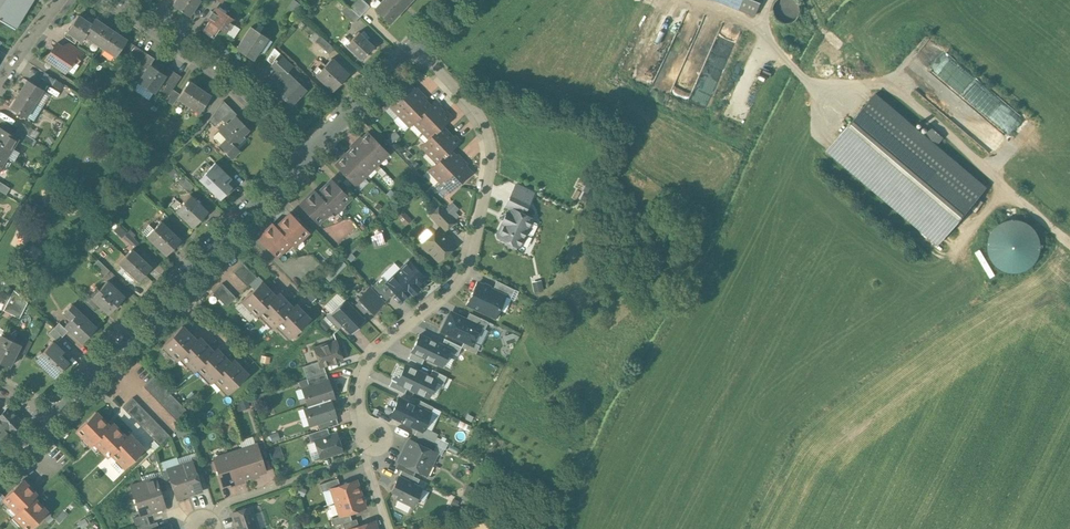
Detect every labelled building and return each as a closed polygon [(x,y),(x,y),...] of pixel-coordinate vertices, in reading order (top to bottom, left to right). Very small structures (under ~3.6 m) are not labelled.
[(14,29),(32,0),(0,0),(0,20),(14,29)] [(173,4),(189,15),(199,0),(176,0),(173,4)] [(364,0),(358,0),(350,8),(360,17),(370,6),(364,0)] [(375,9),(390,23),(406,5),(400,0),(383,0),(375,9)] [(755,15),(761,0),(718,0),(755,15)] [(350,8),(347,5),(341,10),(354,23),(360,17),(350,8)] [(218,8),(204,30),(213,36),(220,27),(226,31),(231,23),(233,24),(233,23),(232,21),(234,18),(218,8)] [(84,36),(91,23),(78,15),(67,32),(81,41),(84,36)] [(91,23),(84,36),(102,47),(113,30),(95,18),(91,23)] [(268,37),(252,26),(237,47),(253,58),(268,37)] [(126,39),(113,30),(102,47),(115,56),(126,39)] [(375,46),(359,31),(346,45),(360,59),(367,52),(368,53),(375,46)] [(335,48),(325,39),(320,45),(329,54),(335,48)] [(56,43),(46,59),(55,65),(65,71),(74,59),(76,56),(66,49),(56,43)] [(84,52),(70,43),(66,49),(76,56),(74,59),(78,62),(84,52)] [(147,54),(133,44),(126,55),(140,64),(147,54)] [(282,54),(274,47),(267,59),(273,64),(282,54)] [(154,58),(147,54),(140,64),(147,69),(150,65),(154,58)] [(297,80),(287,70),(293,64),(282,54),(273,64),(278,69),(268,80),(285,97),(284,98),(285,99),(286,99),(292,104),(306,89),(296,80),(297,80)] [(332,58),(316,74),(333,90),(348,74),(332,58)] [(150,65),(147,69),(138,82),(153,92),(161,80),(165,75),(164,74),(150,65)] [(169,68),(164,74),(165,75),(161,80),(167,84),(163,90),(169,94),(173,89),(181,76),(169,68)] [(56,79),(46,72),(41,79),(52,86),(56,79)] [(43,90),(27,81),(19,93),(35,103),(43,90)] [(210,95),(189,81),(180,94),(178,98),(196,110),(199,104),(202,107),(210,95)] [(409,84),(388,104),(399,115),(412,102),(407,97),(415,90),(409,84)] [(415,90),(407,97),(412,102),(421,93),(416,88),(415,90)] [(180,94),(173,89),(169,94),(165,100),(173,105),(178,98),(180,94)] [(35,103),(19,93),(10,108),(26,118),(35,103)] [(421,93),(412,102),(416,107),(424,100),(426,98),(421,93)] [(827,150),(938,244),(987,188),(936,145),(925,136),(875,93),(827,150)] [(412,102),(399,115),(409,126),(413,122),(426,109),(430,106),(430,105),(424,100),(416,107),(412,102)] [(435,100),(430,105),(430,106),(426,109),(431,114),(438,107),(440,105),(435,100)] [(237,115),(222,101),(209,121),(214,126),(222,118),(226,123),(227,122),(228,123),(235,116),(236,116),(237,115)] [(431,114),(426,109),(413,122),(424,133),(444,113),(438,107),(431,114)] [(444,113),(424,133),(429,138),(421,146),(426,151),(447,131),(442,126),(451,117),(446,111),(444,113)] [(235,116),(228,123),(227,122),(226,123),(219,130),(224,135),(227,138),(220,145),(232,157),(239,150),(235,146),(232,143),(248,128),(236,116),(235,116)] [(33,130),(22,123),(18,129),(29,136),(33,130)] [(0,127),(0,155),(6,158),(18,139),(18,138),(14,136),(0,127)] [(925,136),(936,145),(943,137),(932,128),(925,136)] [(29,136),(18,129),(14,136),(18,138),(18,139),(30,146),(35,139),(29,136)] [(447,131),(426,151),(437,162),(450,150),(459,141),(454,136),(453,137),(447,131)] [(388,153),(368,133),(362,138),(370,146),(365,151),(377,164),(388,153)] [(362,138),(360,137),(356,142),(365,151),(370,146),(362,138)] [(365,151),(356,142),(351,146),(352,148),(360,156),(365,151)] [(360,156),(352,148),(346,154),(354,162),(366,174),(377,164),(365,151),(360,156)] [(450,150),(437,162),(429,170),(440,181),(452,168),(448,163),(455,156),(450,150)] [(354,162),(346,154),(345,152),(340,157),(341,159),(349,166),(354,162)] [(455,156),(448,163),(452,168),(462,159),(457,155),(455,156)] [(366,174),(354,162),(349,166),(341,159),(335,164),(355,185),(366,174)] [(462,159),(452,168),(457,173),(465,166),(466,164),(462,159)] [(231,177),(216,162),(200,179),(219,197),(231,186),(226,181),(231,177)] [(452,168),(440,181),(450,192),(471,172),(465,166),(457,173),(452,168)] [(194,186),(184,176),(178,182),(188,192),(194,186)] [(331,179),(317,193),(314,190),(299,204),(318,223),(332,209),(335,212),(350,198),(331,179)] [(589,180),(582,197),(590,200),(597,183),(589,180)] [(0,182),(0,191),(6,195),(10,188),(0,182)] [(530,200),(512,192),(506,205),(512,208),(524,214),(524,213),(530,200)] [(191,195),(176,210),(193,226),(207,211),(201,205),(191,195)] [(454,220),(441,206),(431,215),(445,229),(454,220)] [(524,214),(512,208),(510,209),(508,213),(505,215),(503,220),(504,222),(498,234),(499,237),(508,241),(507,243),(508,245),(512,247),(515,246),(516,245),(517,246),(520,245),(525,234),(530,236),(533,235),(537,225),(536,222),(531,220),(531,217),(524,213),(524,214)] [(290,213),(275,226),(272,223),(258,237),(276,256),(291,242),(294,245),(308,232),(290,213)] [(990,261),(1035,275),(1049,230),(1004,216),(990,261)] [(180,240),(161,221),(153,229),(149,225),(142,232),(147,236),(166,254),(180,240)] [(438,228),(422,243),(424,244),(424,247),(427,251),(430,251),(439,260),(454,245),(438,228)] [(138,242),(127,232),(122,237),(133,247),(138,242)] [(150,267),(131,249),(119,262),(138,280),(150,267)] [(110,271),(99,260),(93,266),(104,277),(110,271)] [(387,282),(386,282),(395,291),(403,299),(425,278),(409,261),(387,282)] [(257,277),(243,263),(233,272),(247,286),(257,277)] [(387,282),(382,277),(371,287),(385,301),(395,291),(386,282),(387,282)] [(514,289),(496,280),(492,289),(505,295),(505,296),(510,298),(514,289)] [(123,297),(107,281),(91,297),(100,305),(108,313),(123,297)] [(261,282),(242,300),(256,315),(260,312),(259,312),(275,296),(261,282)] [(492,289),(477,282),(467,304),(492,316),(496,308),(499,309),(505,296),(505,295),(492,289)] [(236,297),(222,283),(213,292),(227,306),(236,297)] [(371,287),(369,285),(355,299),(358,302),(366,310),(369,313),(374,308),(376,310),(385,301),(371,287)] [(10,293),(0,290),(0,303),(7,305),(10,293)] [(20,317),(29,299),(13,291),(4,310),(20,317)] [(332,312),(345,299),(338,292),(325,305),(332,312)] [(275,296),(259,312),(260,312),(274,326),(277,323),(276,323),(292,307),(278,293),(275,296)] [(91,297),(89,295),(83,300),(95,311),(100,305),(91,297)] [(353,307),(345,299),(332,312),(331,313),(343,325),(352,334),(366,320),(361,315),(353,307)] [(366,310),(358,302),(353,307),(361,315),(366,310)] [(96,327),(72,304),(64,312),(71,319),(65,326),(82,341),(96,327)] [(295,304),(292,307),(276,323),(277,323),(290,337),(309,319),(295,304)] [(343,325),(331,313),(332,312),(331,311),(326,316),(338,329),(343,325)] [(478,325),(451,313),(451,312),(442,330),(464,341),(472,344),(473,342),(481,327),(481,326),(478,325)] [(487,321),(481,318),(478,325),(481,326),(481,327),(483,328),(487,321)] [(68,331),(59,322),(54,327),(63,336),(68,331)] [(196,340),(182,326),(163,345),(177,359),(181,356),(180,356),(196,340)] [(58,341),(63,336),(54,327),(49,332),(58,341)] [(419,333),(410,352),(411,352),(408,358),(422,365),(424,359),(442,367),(450,352),(457,355),(461,347),(444,338),(441,343),(419,333)] [(1,334),(0,336),(0,362),(9,366),(17,350),(20,343),(1,334)] [(32,341),(24,336),(20,343),(17,350),(25,354),(32,341)] [(213,351),(199,337),(196,340),(180,356),(181,356),(194,370),(198,367),(197,367),(213,352),(213,351)] [(35,360),(54,378),(69,361),(61,354),(64,351),(53,341),(35,360)] [(336,341),(314,348),(320,366),(342,359),(336,341)] [(478,345),(473,342),(472,344),(464,341),(461,347),(474,353),(478,345)] [(216,348),(213,351),(213,352),(197,367),(198,367),(211,382),(215,379),(214,378),(230,363),(230,362),(216,348)] [(247,374),(233,359),(230,362),(230,363),(214,378),(215,379),(228,393),(247,374)] [(430,374),(405,363),(397,381),(392,379),(389,386),(405,393),(407,389),(429,398),(436,382),(442,385),(446,376),(432,370),(430,374)] [(326,373),(307,379),(307,378),(302,380),(304,388),(328,380),(326,373)] [(191,415),(154,377),(144,387),(181,425),(191,415)] [(328,380),(304,388),(307,396),(305,397),(308,406),(330,399),(334,397),(328,380)] [(170,435),(133,397),(122,407),(153,439),(158,445),(159,446),(170,435)] [(417,406),(399,398),(391,414),(391,413),(390,416),(391,416),(417,429),(422,431),(423,427),(430,413),(417,406)] [(308,406),(304,407),(307,416),(309,415),(312,424),(317,423),(336,416),(330,399),(308,406)] [(433,407),(420,400),(417,406),(430,413),(433,407)] [(0,416),(0,421),(10,432),(21,422),(8,408),(1,415),(0,416)] [(113,423),(110,426),(96,412),(77,430),(91,444),(94,441),(108,456),(111,453),(127,437),(126,437),(113,423)] [(336,416),(317,423),(319,430),(327,428),(338,424),(336,416)] [(10,432),(0,421),(0,441),(10,432)] [(436,433),(423,427),(422,431),(417,429),(414,435),(418,436),(432,443),(436,433)] [(319,430),(308,434),(311,442),(315,440),(330,435),(327,428),(319,430)] [(330,435),(315,440),(320,457),(341,450),(336,433),(330,435)] [(144,448),(130,434),(126,437),(127,437),(111,453),(116,458),(110,463),(119,472),(144,448)] [(432,443),(418,436),(415,442),(433,451),(436,445),(435,444),(432,443)] [(158,445),(153,439),(148,444),(153,449),(158,445)] [(415,442),(409,439),(404,450),(432,463),(437,452),(433,451),(415,442)] [(446,444),(437,440),(435,444),(436,445),(444,448),(446,444)] [(266,471),(257,444),(242,449),(251,476),(252,478),(258,476),(258,474),(266,471)] [(251,476),(242,449),(228,454),(238,483),(244,481),(243,479),(251,476)] [(432,463),(404,450),(398,461),(416,470),(426,474),(432,463)] [(228,454),(213,458),(222,486),(230,483),(231,485),(238,483),(228,454)] [(203,473),(197,455),(191,457),(192,461),(197,475),(203,473)] [(192,461),(180,465),(189,495),(202,490),(197,475),(192,461)] [(416,470),(398,461),(395,467),(401,470),(413,476),(416,470)] [(180,465),(167,469),(171,483),(177,499),(189,495),(180,465)] [(171,483),(167,469),(161,471),(162,476),(165,485),(171,483)] [(413,476),(401,470),(398,476),(416,485),(419,479),(413,476)] [(335,473),(319,477),(321,482),(336,478),(335,473)] [(162,476),(156,478),(160,492),(166,489),(165,485),(162,476)] [(416,485),(398,476),(392,490),(399,494),(397,498),(399,499),(411,505),(413,505),(421,487),(416,485)] [(156,478),(143,482),(153,511),(165,507),(160,492),(156,478)] [(338,478),(320,484),(322,491),(331,488),(340,485),(338,478)] [(22,479),(3,498),(17,512),(14,515),(27,528),(29,528),(47,511),(33,497),(36,494),(22,479)] [(340,485),(331,488),(335,502),(360,493),(356,480),(340,485)] [(143,482),(130,486),(140,515),(146,513),(153,511),(143,482)] [(360,493),(335,502),(340,515),(349,512),(365,507),(360,493)] [(411,505),(399,499),(395,506),(407,511),(411,505)] [(232,513),(237,528),(258,528),(251,506),(232,513)] [(349,512),(340,515),(331,518),(334,526),(343,523),(352,520),(349,512)] [(146,513),(140,515),(133,518),(136,528),(138,528),(150,524),(146,513)] [(343,523),(345,528),(348,528),(349,528),(359,526),(356,518),(352,520),(343,523)] [(349,528),(377,528),(374,521),(359,526),(349,528)]
